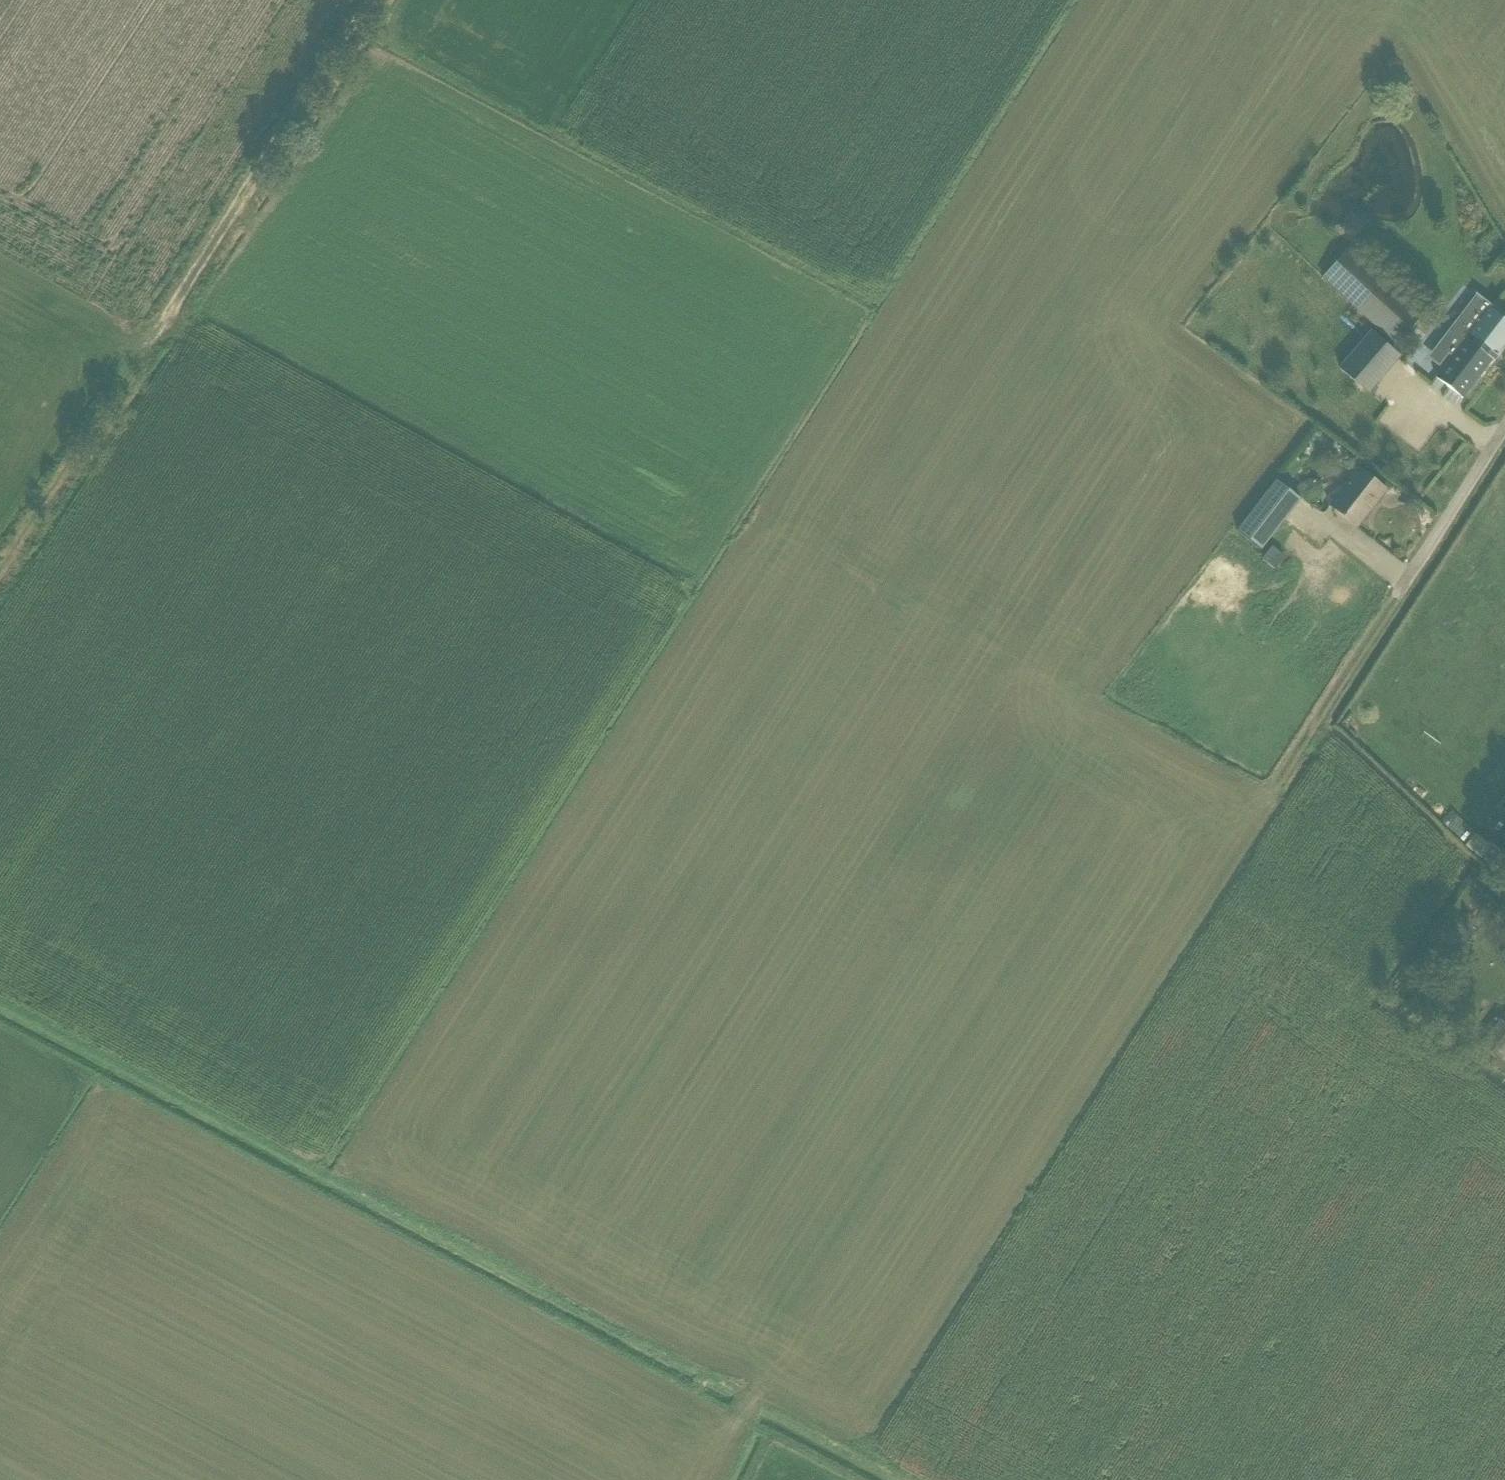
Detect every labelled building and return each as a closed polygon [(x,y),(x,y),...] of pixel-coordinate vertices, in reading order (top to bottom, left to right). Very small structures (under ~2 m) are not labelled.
[(1350,248),(1324,277),(1398,345),(1425,316),(1350,248)] [(1500,317),(1477,299),(1430,360),(1439,366),(1448,354),(1451,356),(1435,377),(1463,398),(1504,343),(1504,320),(1500,317)] [(1343,370),(1369,394),(1400,359),(1374,335),(1343,370)] [(1386,490),(1370,477),(1360,469),(1331,506),(1357,527),(1386,490)] [(1276,479),(1237,530),(1261,549),(1300,497),(1276,479)] [(1265,559),(1279,567),(1287,553),(1273,545),(1265,559)] [(1475,833),(1465,846),(1481,858),(1493,867),(1503,854),(1491,845),(1475,833)]
